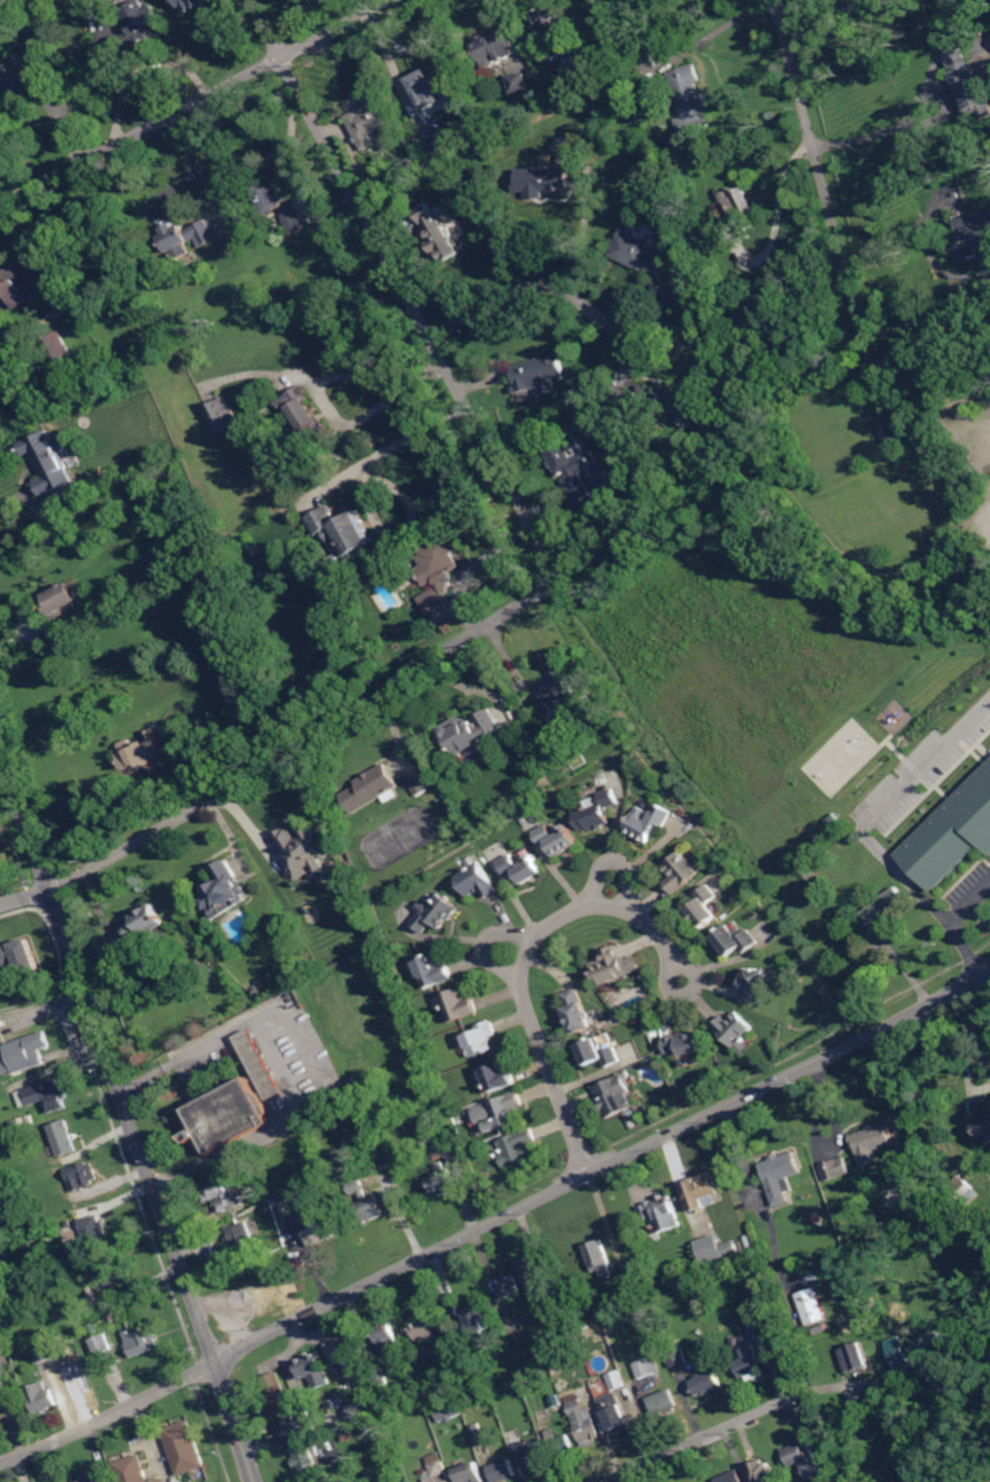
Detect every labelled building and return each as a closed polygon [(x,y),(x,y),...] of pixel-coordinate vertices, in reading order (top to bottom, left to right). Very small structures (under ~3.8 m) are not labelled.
[(118,11),(138,0),(140,0),(145,9),(151,5),(163,26),(147,34),(149,38),(144,41),(143,40),(135,44),(134,41),(127,45),(128,49),(116,56),(108,41),(122,34),(129,31),(118,11)] [(185,12),(179,0),(213,0),(189,13),(188,10),(185,12)] [(553,8),(559,4),(562,11),(570,25),(570,26),(563,29),(578,57),(566,64),(557,47),(544,22),(539,25),(533,15),(538,13),(537,12),(548,6),(550,5),(551,4),(553,8)] [(503,41),(511,37),(519,52),(503,61),(501,58),(485,66),(475,47),(480,44),(482,43),(484,42),(491,38),(495,36),(499,34),(503,41)] [(980,78),(989,100),(989,117),(980,121),(977,114),(972,116),(971,119),(967,120),(963,118),(962,115),(963,112),(955,94),(957,94),(948,74),(952,72),(944,55),(944,54),(945,54),(962,47),(968,60),(970,59),(972,58),(972,59),(980,78)] [(642,72),(636,53),(653,48),(654,50),(659,65),(659,66),(642,72)] [(13,104),(0,81),(0,70),(7,66),(10,73),(36,59),(52,90),(38,98),(31,85),(23,89),(27,97),(13,104)] [(701,91),(704,90),(708,102),(709,103),(710,107),(707,108),(712,122),(688,129),(669,72),(696,63),(703,82),(699,83),(701,91)] [(441,81),(425,89),(427,92),(427,93),(436,88),(443,101),(432,107),(431,107),(429,103),(423,107),(408,78),(417,73),(419,72),(427,68),(428,70),(434,67),(441,81)] [(528,90),(525,72),(508,74),(511,93),(528,90)] [(398,131),(394,133),(395,134),(389,137),(388,136),(386,137),(381,128),(370,134),(376,145),(363,151),(359,143),(357,143),(355,138),(354,138),(356,137),(345,117),(359,110),(361,113),(369,109),(365,100),(376,94),(379,93),(398,131)] [(436,162),(423,135),(424,135),(442,126),(443,126),(452,144),(445,147),(449,155),(436,162)] [(405,178),(405,177),(400,168),(399,165),(413,158),(419,170),(405,178)] [(569,189),(558,188),(558,193),(526,193),(526,182),(517,182),(518,168),(541,169),(543,169),(556,169),(556,165),(558,165),(568,165),(570,165),(569,189)] [(267,189),(273,185),(275,188),(277,187),(280,186),(282,184),(291,200),(290,200),(285,203),(279,206),(267,212),(266,213),(251,186),(262,180),(267,189)] [(735,191),(745,187),(750,199),(752,202),(761,223),(740,233),(743,239),(741,240),(730,245),(729,245),(722,230),(723,229),(733,225),(722,202),(718,194),(734,186),(735,191)] [(439,223),(444,220),(456,242),(448,246),(454,257),(444,263),(437,250),(436,247),(426,229),(429,228),(426,223),(424,224),(422,222),(417,212),(416,210),(430,203),(437,217),(436,218),(439,223)] [(970,215),(989,208),(989,278),(980,251),(985,249),(982,237),(980,234),(980,233),(965,239),(959,220),(958,219),(970,215)] [(289,216),(296,212),(303,226),(305,228),(291,236),(287,227),(280,215),(283,214),(287,211),(289,216)] [(215,237),(217,240),(201,249),(196,239),(186,244),(190,252),(179,258),(178,259),(174,261),(161,235),(165,233),(162,228),(163,228),(174,222),(176,227),(178,226),(179,225),(180,225),(183,230),(186,228),(188,227),(205,218),(206,220),(215,237)] [(648,243),(653,231),(668,239),(664,248),(661,253),(671,258),(667,267),(670,268),(668,271),(666,276),(664,280),(643,270),(639,268),(611,255),(622,231),(627,233),(648,243)] [(1,299),(0,297),(0,267),(11,261),(14,267),(19,264),(25,275),(22,277),(26,284),(29,282),(35,293),(30,295),(33,299),(15,309),(7,295),(1,299)] [(739,318),(728,315),(733,299),(744,302),(739,318)] [(51,365),(39,340),(59,331),(71,355),(51,365)] [(557,390),(544,393),(542,387),(516,394),(515,387),(518,386),(517,379),(514,367),(513,366),(561,354),(566,374),(554,377),(557,390)] [(656,386),(657,383),(663,385),(666,386),(668,386),(667,390),(680,394),(681,390),(701,395),(691,429),(677,425),(680,415),(637,403),(643,383),(656,386)] [(627,405),(623,404),(614,402),(610,401),(615,385),(615,386),(631,390),(631,391),(627,405)] [(316,416),(318,419),(320,422),(323,420),(329,431),(315,439),(313,436),(300,444),(295,436),(299,435),(293,426),(297,423),(294,418),(290,411),(285,415),(277,401),(284,396),(302,386),(304,389),(310,399),(307,401),(316,416)] [(219,435),(210,417),(205,407),(219,400),(225,397),(234,415),(239,425),(236,427),(219,435)] [(73,482),(42,498),(34,482),(45,477),(32,451),(24,455),(19,443),(47,429),(73,482)] [(575,459),(576,458),(586,453),(588,452),(591,459),(594,464),(595,465),(582,472),(594,493),(594,494),(577,503),(577,502),(570,489),(570,488),(567,484),(565,479),(570,476),(567,472),(560,476),(555,466),(554,466),(552,468),(550,464),(549,462),(551,461),(550,458),(544,447),(575,430),(582,443),(581,443),(570,449),(575,458),(575,459)] [(339,522),(359,511),(360,510),(361,512),(369,526),(371,529),(374,535),(377,540),(374,542),(372,543),(373,546),(375,548),(376,551),(373,553),(348,567),(350,570),(342,575),(338,577),(335,572),(334,569),(329,560),(340,553),(345,550),(338,539),(338,537),(330,541),(329,542),(325,535),(324,533),(317,537),(307,518),(328,506),(330,505),(339,522)] [(452,581),(452,587),(452,591),(448,593),(452,600),(451,601),(430,613),(429,614),(420,597),(437,587),(433,581),(427,585),(426,585),(421,576),(417,570),(417,568),(424,564),(419,556),(422,554),(421,551),(452,532),(462,549),(454,553),(462,566),(451,572),(453,574),(452,581)] [(54,621),(51,615),(50,616),(43,603),(47,601),(44,595),(68,582),(78,601),(63,609),(66,615),(54,621)] [(574,693),(551,708),(539,689),(540,690),(553,681),(555,680),(563,675),(574,693)] [(502,726),(501,727),(486,736),(484,737),(482,743),(481,744),(483,747),(471,754),(469,749),(460,755),(457,756),(452,747),(443,745),(438,737),(439,728),(447,723),(450,722),(458,717),(466,719),(470,720),(471,720),(491,708),(492,709),(502,726)] [(160,745),(164,744),(166,748),(168,747),(171,753),(170,754),(159,758),(163,767),(149,773),(145,763),(140,766),(139,764),(135,766),(134,766),(133,765),(125,769),(119,753),(119,752),(121,751),(117,743),(127,740),(127,739),(131,749),(135,747),(134,744),(140,742),(137,735),(160,726),(162,733),(165,740),(159,742),(160,745)] [(399,795),(387,803),(382,794),(352,812),(341,794),(357,785),(354,781),(365,775),(369,773),(385,763),(387,766),(396,781),(399,785),(395,788),(399,795)] [(896,855),(989,763),(989,854),(981,845),(933,893),(896,855)] [(417,796),(409,782),(410,782),(416,778),(421,775),(429,788),(417,796)] [(604,827),(602,828),(600,828),(598,829),(597,827),(586,830),(585,828),(581,829),(576,813),(589,809),(598,806),(604,804),(601,796),(600,794),(602,794),(608,792),(612,790),(615,790),(619,804),(606,808),(611,822),(610,822),(603,825),(604,827)] [(666,826),(665,828),(660,824),(648,844),(640,839),(635,836),(625,831),(639,806),(649,811),(645,818),(649,821),(658,804),(674,812),(673,814),(666,826)] [(310,822),(312,821),(331,853),(329,854),(329,857),(324,860),(321,859),(305,869),(308,874),(296,881),(292,874),(290,875),(281,861),(283,860),(281,855),(284,853),(273,834),(282,829),(283,830),(288,826),(296,838),(298,837),(296,833),(303,829),(302,827),(304,826),(303,824),(309,820),(310,822)] [(555,836),(560,833),(558,829),(567,824),(579,843),(569,849),(567,850),(557,856),(548,842),(543,845),(542,844),(535,831),(546,825),(548,824),(550,828),(555,836)] [(687,859),(689,857),(697,867),(695,868),(699,873),(675,895),(674,893),(671,890),(666,885),(665,883),(669,880),(672,878),(673,877),(664,867),(681,852),(685,856),(687,859)] [(497,890),(496,891),(486,897),(485,898),(482,893),(480,890),(470,896),(458,876),(466,871),(471,868),(466,861),(466,860),(476,854),(497,890)] [(520,867),(526,863),(524,860),(533,855),(533,854),(545,873),(536,878),(535,879),(534,879),(533,880),(524,886),(515,872),(508,877),(498,862),(510,855),(512,854),(514,857),(520,867)] [(247,892),(244,894),(247,898),(223,913),(220,909),(211,915),(199,895),(204,892),(202,889),(204,888),(209,885),(209,886),(214,883),(219,881),(211,868),(226,859),(228,862),(233,870),(241,884),(247,892)] [(704,928),(699,923),(695,918),(689,911),(702,899),(698,894),(709,884),(718,895),(719,896),(714,900),(710,904),(719,915),(704,928)] [(891,913),(888,909),(887,909),(885,910),(874,918),(876,921),(876,922),(868,927),(868,926),(860,916),(868,910),(868,909),(882,899),(881,898),(898,887),(908,901),(891,913)] [(458,908),(451,916),(449,918),(440,928),(433,921),(423,932),(413,923),(412,922),(420,913),(421,912),(416,908),(423,900),(424,901),(428,905),(434,899),(440,891),(458,908)] [(157,936),(147,942),(143,935),(142,936),(141,934),(131,940),(130,939),(124,927),(123,926),(135,919),(133,916),(142,910),(145,909),(152,904),(164,923),(163,923),(153,929),(157,936)] [(736,932),(741,928),(745,933),(749,929),(752,932),(760,942),(759,942),(750,949),(745,953),(743,950),(742,948),(731,957),(725,949),(722,946),(715,937),(730,924),(736,932)] [(16,962),(0,967),(0,948),(11,944),(10,944),(29,938),(41,973),(22,979),(16,962)] [(622,958),(626,957),(632,974),(619,979),(604,985),(602,978),(598,980),(596,981),(590,964),(600,960),(603,959),(603,958),(601,951),(617,945),(618,948),(622,958)] [(436,961),(440,959),(440,960),(441,962),(442,965),(447,963),(448,966),(452,976),(453,978),(425,989),(421,980),(414,961),(433,954),(436,961)] [(767,974),(767,977),(767,981),(767,989),(765,989),(764,1001),(745,1000),(745,996),(745,989),(745,988),(743,988),(744,978),(744,975),(744,970),(748,970),(748,969),(768,970),(767,974)] [(466,1001),(474,998),(475,1001),(478,1011),(479,1012),(450,1022),(444,1006),(440,996),(461,988),(463,994),(464,996),(465,997),(466,1001)] [(574,1033),(570,1023),(569,1021),(565,1008),(567,1007),(563,994),(565,993),(576,989),(578,988),(587,1013),(592,1027),(574,1033)] [(755,1028),(750,1034),(738,1047),(714,1026),(714,1025),(722,1016),(723,1015),(726,1017),(728,1019),(729,1020),(737,1011),(755,1028)] [(471,1056),(469,1052),(465,1039),(464,1037),(478,1032),(476,1026),(492,1020),(493,1023),(496,1033),(497,1034),(493,1036),(494,1039),(491,1040),(494,1048),(471,1056)] [(269,1101),(266,1096),(263,1091),(243,1051),(235,1037),(249,1030),(282,1092),(282,1094),(269,1101)] [(14,1075),(4,1045),(46,1031),(51,1047),(41,1050),(45,1064),(14,1075)] [(704,1053),(699,1055),(683,1057),(682,1058),(681,1055),(675,1056),(674,1053),(667,1054),(664,1038),(667,1037),(677,1036),(692,1033),(695,1033),(701,1032),(704,1053)] [(603,1052),(611,1049),(616,1047),(617,1049),(622,1062),(608,1068),(604,1060),(587,1067),(583,1057),(582,1055),(578,1046),(597,1038),(603,1052)] [(505,1071),(511,1069),(512,1071),(513,1072),(513,1074),(516,1081),(517,1082),(491,1093),(491,1092),(486,1080),(482,1070),(502,1062),(505,1071)] [(608,1118),(602,1105),(601,1103),(599,1100),(594,1090),(594,1089),(596,1088),(615,1079),(624,1074),(627,1079),(622,1081),(628,1095),(633,1104),(633,1105),(608,1118)] [(62,1092),(65,1091),(68,1099),(64,1100),(66,1106),(48,1113),(44,1101),(28,1106),(22,1090),(57,1077),(62,1092)] [(256,1094),(258,1093),(261,1092),(271,1111),(268,1113),(266,1114),(267,1115),(271,1123),(245,1137),(211,1154),(208,1148),(202,1151),(196,1140),(192,1142),(190,1143),(189,1143),(186,1137),(190,1135),(192,1134),(198,1131),(191,1117),(190,1115),(187,1109),(190,1108),(191,1107),(247,1078),(248,1079),(256,1094)] [(498,1128),(496,1121),(495,1122),(494,1121),(490,1108),(492,1108),(491,1103),(490,1102),(519,1091),(520,1094),(523,1103),(524,1105),(516,1108),(516,1109),(517,1112),(520,1120),(498,1128)] [(983,1112),(989,1108),(989,1142),(989,1141),(988,1139),(984,1132),(979,1135),(972,1123),(974,1122),(984,1116),(985,1116),(983,1112)] [(14,1130),(11,1121),(26,1117),(28,1124),(21,1125),(22,1128),(14,1130)] [(60,1157),(49,1127),(68,1120),(72,1130),(70,1130),(73,1138),(74,1140),(78,1151),(76,1151),(61,1157),(60,1157)] [(882,1125),(887,1124),(889,1123),(890,1124),(892,1132),(896,1144),(895,1144),(888,1147),(882,1148),(867,1152),(863,1153),(857,1155),(856,1148),(855,1147),(855,1146),(855,1145),(851,1134),(862,1131),(863,1131),(867,1129),(869,1129),(869,1128),(868,1126),(869,1126),(881,1122),(882,1125)] [(504,1167),(500,1156),(505,1154),(502,1146),(501,1146),(499,1142),(500,1140),(533,1128),(534,1130),(537,1139),(537,1140),(531,1143),(532,1144),(532,1145),(533,1146),(536,1155),(504,1167)] [(924,1159),(922,1152),(927,1150),(928,1150),(930,1156),(926,1158),(924,1159)] [(803,1173),(802,1174),(791,1178),(795,1190),(788,1192),(789,1194),(789,1196),(790,1197),(791,1201),(789,1202),(775,1206),(774,1203),(772,1197),(771,1193),(770,1191),(767,1180),(761,1163),(772,1160),(771,1157),(774,1156),(777,1155),(780,1154),(780,1157),(788,1154),(795,1152),(796,1152),(803,1173)] [(827,1180),(822,1166),(822,1165),(840,1159),(841,1159),(847,1157),(852,1173),(827,1180)] [(446,1170),(450,1168),(450,1169),(450,1170),(457,1184),(455,1185),(444,1190),(446,1194),(445,1195),(444,1195),(443,1196),(440,1197),(439,1192),(434,1194),(430,1184),(427,1178),(437,1174),(433,1165),(435,1164),(442,1161),(446,1170)] [(87,1165),(91,1164),(92,1163),(92,1164),(95,1173),(96,1175),(98,1179),(93,1181),(94,1184),(85,1187),(81,1188),(73,1191),(69,1179),(66,1171),(66,1170),(71,1168),(87,1162),(87,1165)] [(968,1205),(957,1194),(948,1185),(957,1176),(960,1172),(961,1173),(971,1183),(980,1192),(979,1193),(968,1205)] [(357,1179),(360,1178),(360,1179),(363,1185),(364,1189),(364,1190),(368,1199),(375,1196),(377,1195),(380,1203),(383,1212),(384,1214),(384,1215),(363,1224),(355,1205),(359,1203),(361,1202),(358,1193),(352,1196),(350,1190),(345,1178),(355,1174),(357,1179)] [(722,1193),(709,1198),(706,1199),(703,1200),(702,1198),(699,1191),(698,1191),(696,1192),(696,1193),(698,1198),(699,1201),(697,1202),(696,1202),(695,1203),(691,1204),(690,1204),(688,1199),(684,1187),(686,1186),(692,1184),(695,1183),(701,1181),(704,1180),(707,1179),(716,1176),(722,1193)] [(227,1194),(235,1191),(239,1205),(240,1206),(219,1212),(217,1205),(215,1199),(210,1201),(207,1202),(204,1203),(201,1195),(206,1194),(204,1186),(210,1184),(222,1180),(223,1183),(226,1192),(227,1194)] [(667,1197),(673,1195),(674,1199),(676,1198),(680,1209),(678,1210),(683,1225),(660,1233),(659,1229),(657,1229),(656,1224),(657,1224),(655,1220),(660,1218),(658,1213),(655,1212),(653,1213),(654,1217),(646,1220),(645,1220),(641,1207),(648,1205),(647,1203),(654,1200),(655,1202),(660,1200),(659,1196),(661,1195),(664,1194),(665,1194),(667,1197)] [(50,1214),(45,1201),(57,1196),(62,1210),(50,1214)] [(285,1219),(278,1204),(292,1198),(295,1197),(298,1202),(299,1204),(302,1212),(294,1215),(290,1217),(285,1219)] [(323,1241),(322,1238),(320,1239),(314,1242),(312,1243),(309,1244),(301,1226),(309,1222),(307,1216),(321,1210),(323,1209),(323,1210),(334,1237),(323,1241)] [(100,1223),(102,1223),(110,1245),(86,1253),(79,1232),(81,1232),(77,1222),(97,1215),(100,1223)] [(248,1254),(234,1259),(231,1260),(230,1260),(228,1255),(227,1253),(226,1253),(224,1254),(223,1254),(221,1248),(220,1246),(222,1246),(222,1245),(224,1245),(230,1243),(228,1238),(226,1230),(225,1229),(228,1228),(247,1222),(250,1231),(251,1233),(251,1234),(253,1238),(243,1241),(247,1252),(248,1254)] [(721,1245),(736,1240),(740,1252),(705,1265),(699,1249),(697,1241),(698,1241),(699,1240),(717,1234),(718,1235),(721,1245)] [(614,1273),(615,1274),(603,1278),(600,1270),(593,1272),(584,1246),(603,1239),(610,1259),(612,1265),(614,1273)] [(529,1291),(518,1261),(526,1258),(533,1256),(538,1269),(544,1286),(535,1289),(529,1291)] [(114,1293),(110,1295),(108,1289),(106,1290),(100,1292),(98,1287),(98,1285),(96,1280),(96,1279),(102,1277),(114,1273),(121,1270),(128,1268),(134,1286),(129,1288),(114,1293)] [(502,1299),(495,1281),(497,1280),(505,1278),(507,1277),(515,1274),(521,1292),(503,1298),(502,1299)] [(808,1326),(807,1321),(797,1295),(797,1294),(816,1287),(827,1319),(808,1326)] [(752,1299),(750,1293),(754,1291),(757,1290),(760,1296),(753,1299),(752,1299)] [(479,1308),(481,1307),(489,1328),(483,1331),(484,1334),(486,1339),(474,1345),(469,1332),(462,1315),(465,1314),(463,1310),(468,1307),(471,1306),(477,1304),(479,1308)] [(111,1323),(108,1315),(114,1312),(118,1320),(111,1323)] [(432,1323),(436,1322),(439,1329),(435,1330),(437,1335),(423,1340),(419,1342),(418,1342),(411,1325),(412,1324),(420,1321),(422,1320),(430,1317),(432,1323)] [(754,1341),(749,1329),(747,1325),(763,1318),(764,1321),(770,1334),(768,1335),(754,1341)] [(584,1330),(581,1323),(587,1320),(590,1328),(584,1330)] [(661,1333),(658,1325),(671,1321),(674,1328),(661,1333)] [(384,1356),(384,1355),(379,1344),(378,1340),(374,1330),(381,1327),(383,1326),(390,1323),(401,1349),(384,1356)] [(815,1335),(813,1328),(826,1323),(828,1330),(815,1335)] [(147,1330),(152,1329),(154,1335),(154,1336),(154,1337),(155,1339),(158,1346),(153,1347),(154,1350),(132,1358),(128,1347),(127,1344),(123,1333),(130,1331),(131,1334),(136,1332),(147,1328),(147,1330)] [(522,1332),(526,1330),(529,1339),(524,1341),(525,1343),(517,1345),(517,1346),(519,1351),(513,1354),(509,1343),(506,1335),(508,1335),(514,1332),(521,1330),(522,1331),(522,1332)] [(96,1356),(90,1339),(107,1333),(113,1349),(113,1350),(101,1354),(96,1356)] [(886,1338),(894,1371),(910,1368),(902,1334),(886,1338)] [(622,1345),(620,1339),(627,1336),(629,1343),(622,1345)] [(361,1357),(334,1367),(325,1345),(341,1339),(342,1341),(353,1337),(361,1357)] [(51,1346),(49,1342),(60,1338),(62,1341),(51,1346)] [(680,1346),(683,1345),(689,1361),(689,1362),(674,1368),(672,1368),(666,1351),(674,1348),(671,1342),(678,1339),(680,1346)] [(848,1372),(845,1362),(844,1360),(840,1350),(863,1342),(869,1360),(870,1364),(857,1369),(848,1372)] [(37,1364),(31,1350),(47,1344),(52,1358),(37,1364)] [(742,1378),(735,1361),(737,1361),(751,1355),(757,1352),(758,1352),(759,1355),(762,1362),(764,1369),(759,1371),(742,1378)] [(330,1384),(313,1390),(308,1376),(295,1381),(289,1364),(318,1353),(325,1370),(330,1384)] [(640,1380),(640,1379),(634,1363),(655,1355),(662,1372),(661,1372),(641,1379),(640,1380)] [(378,1387),(373,1372),(374,1372),(383,1368),(385,1372),(389,1383),(378,1387)] [(723,1386),(698,1397),(693,1386),(691,1381),(696,1379),(696,1378),(695,1376),(699,1375),(700,1374),(701,1374),(702,1376),(716,1370),(723,1386)] [(612,1391),(606,1376),(620,1371),(625,1385),(626,1386),(615,1390),(612,1391)] [(274,1419),(259,1379),(276,1372),(291,1412),(274,1419)] [(47,1390),(51,1389),(57,1405),(34,1414),(25,1388),(43,1381),(47,1390)] [(474,1399),(470,1388),(481,1384),(485,1395),(474,1399)] [(655,1416),(648,1398),(667,1390),(671,1389),(675,1398),(678,1406),(672,1409),(670,1409),(668,1410),(659,1414),(655,1416)] [(613,1436),(598,1400),(610,1395),(616,1393),(618,1392),(633,1428),(613,1436)] [(585,1411),(591,1408),(591,1410),(594,1418),(598,1430),(599,1432),(601,1436),(601,1437),(594,1440),(595,1442),(587,1445),(581,1447),(565,1400),(564,1398),(568,1397),(575,1395),(579,1393),(585,1411)] [(347,1402),(350,1418),(370,1414),(367,1398),(347,1402)] [(440,1423),(436,1413),(435,1409),(458,1400),(463,1414),(463,1415),(440,1423)] [(287,1443),(283,1433),(282,1433),(282,1431),(281,1430),(278,1423),(291,1418),(293,1417),(305,1412),(308,1411),(310,1416),(312,1419),(317,1431),(287,1443)] [(179,1475),(177,1469),(176,1466),(173,1459),(169,1446),(166,1439),(165,1437),(163,1430),(176,1425),(186,1421),(189,1420),(194,1434),(196,1438),(206,1465),(205,1466),(196,1469),(195,1469),(192,1470),(179,1475)] [(476,1448),(469,1427),(480,1424),(485,1439),(486,1444),(478,1447),(476,1448)] [(352,1432),(355,1438),(345,1442),(342,1435),(352,1432)] [(554,1457),(548,1442),(549,1442),(550,1442),(559,1438),(568,1434),(574,1450),(567,1453),(565,1453),(555,1457),(554,1457)] [(804,1450),(806,1449),(810,1458),(810,1459),(811,1462),(819,1459),(825,1474),(817,1477),(808,1480),(801,1463),(790,1467),(783,1450),(801,1443),(802,1446),(804,1450)] [(547,1463),(541,1465),(542,1468),(536,1470),(534,1470),(529,1472),(528,1470),(526,1470),(525,1471),(524,1471),(517,1453),(517,1452),(526,1449),(525,1447),(531,1445),(532,1447),(540,1445),(547,1463)] [(309,1467),(308,1467),(301,1470),(300,1467),(299,1466),(295,1468),(295,1466),(292,1459),(296,1458),(294,1454),(294,1452),(297,1451),(309,1446),(312,1453),(316,1463),(316,1464),(313,1465),(312,1465),(309,1467)] [(439,1452),(450,1481),(425,1481),(424,1480),(432,1477),(431,1473),(430,1472),(426,1460),(425,1458),(425,1457),(439,1452)] [(145,1471),(149,1481),(120,1481),(113,1463),(115,1462),(126,1459),(140,1454),(142,1461),(143,1464),(145,1471)] [(505,1481),(502,1481),(493,1481),(490,1473),(489,1467),(490,1467),(496,1465),(500,1463),(501,1463),(511,1460),(517,1477),(514,1478),(510,1480),(507,1480),(505,1481)] [(770,1463),(778,1481),(757,1481),(750,1465),(764,1460),(766,1465),(770,1463)] [(478,1462),(486,1481),(460,1481),(456,1470),(478,1462)] [(739,1469),(744,1481),(716,1481),(715,1479),(723,1476),(730,1473),(731,1472),(735,1471),(739,1469)] [(96,1478),(98,1481),(77,1481),(82,1480),(82,1478),(85,1476),(94,1472),(96,1478)]
